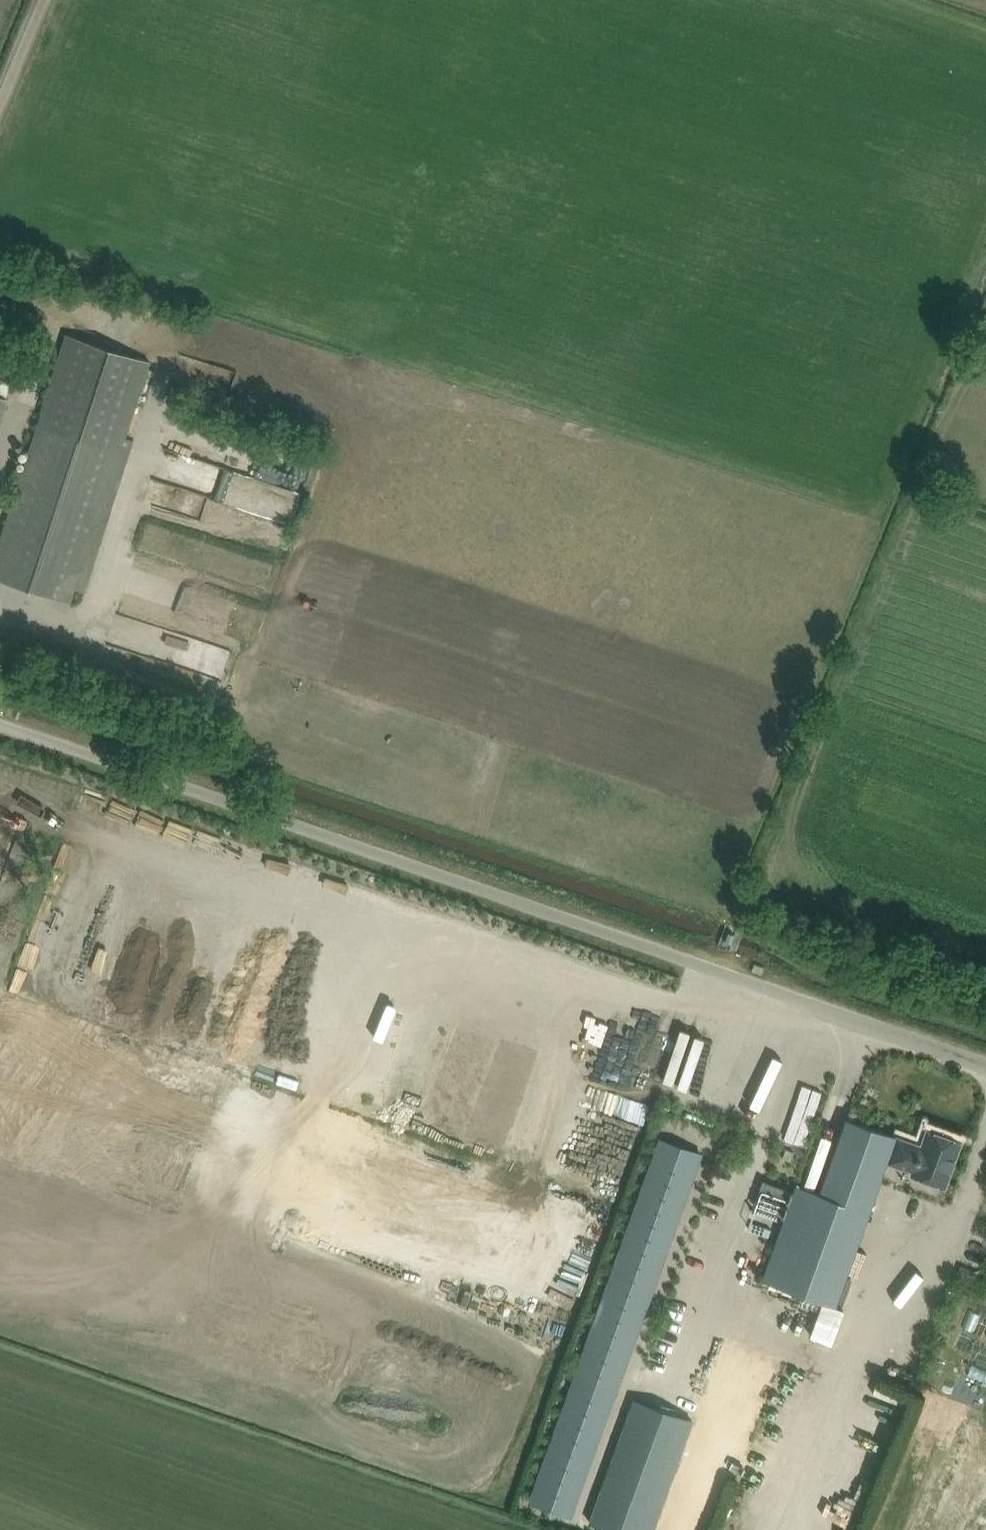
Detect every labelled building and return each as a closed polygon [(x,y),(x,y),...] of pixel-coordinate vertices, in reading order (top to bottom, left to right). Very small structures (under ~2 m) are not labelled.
[(0,543),(0,578),(71,601),(75,588),(85,592),(114,502),(106,499),(128,435),(152,361),(72,335),(0,543)] [(693,1091),(711,1040),(699,1036),(681,1086),(693,1091)] [(821,1135),(836,1079),(817,1074),(801,1129),(821,1135)] [(797,1184),(763,1280),(836,1306),(888,1160),(914,1169),(913,1172),(945,1184),(961,1141),(928,1129),(922,1146),(896,1136),(846,1118),(835,1150),(820,1193),(797,1184)] [(663,1137),(582,1365),(585,1366),(592,1368),(588,1382),(612,1390),(614,1391),(700,1150),(697,1149),(674,1141),(663,1137)] [(582,1365),(533,1503),(569,1516),(614,1391),(612,1390),(588,1382),(592,1368),(585,1366),(582,1365)] [(591,1522),(613,1529),(651,1529),(692,1419),(636,1398),(591,1522)] [(882,1429),(883,1441),(898,1440),(898,1428),(882,1429)]
